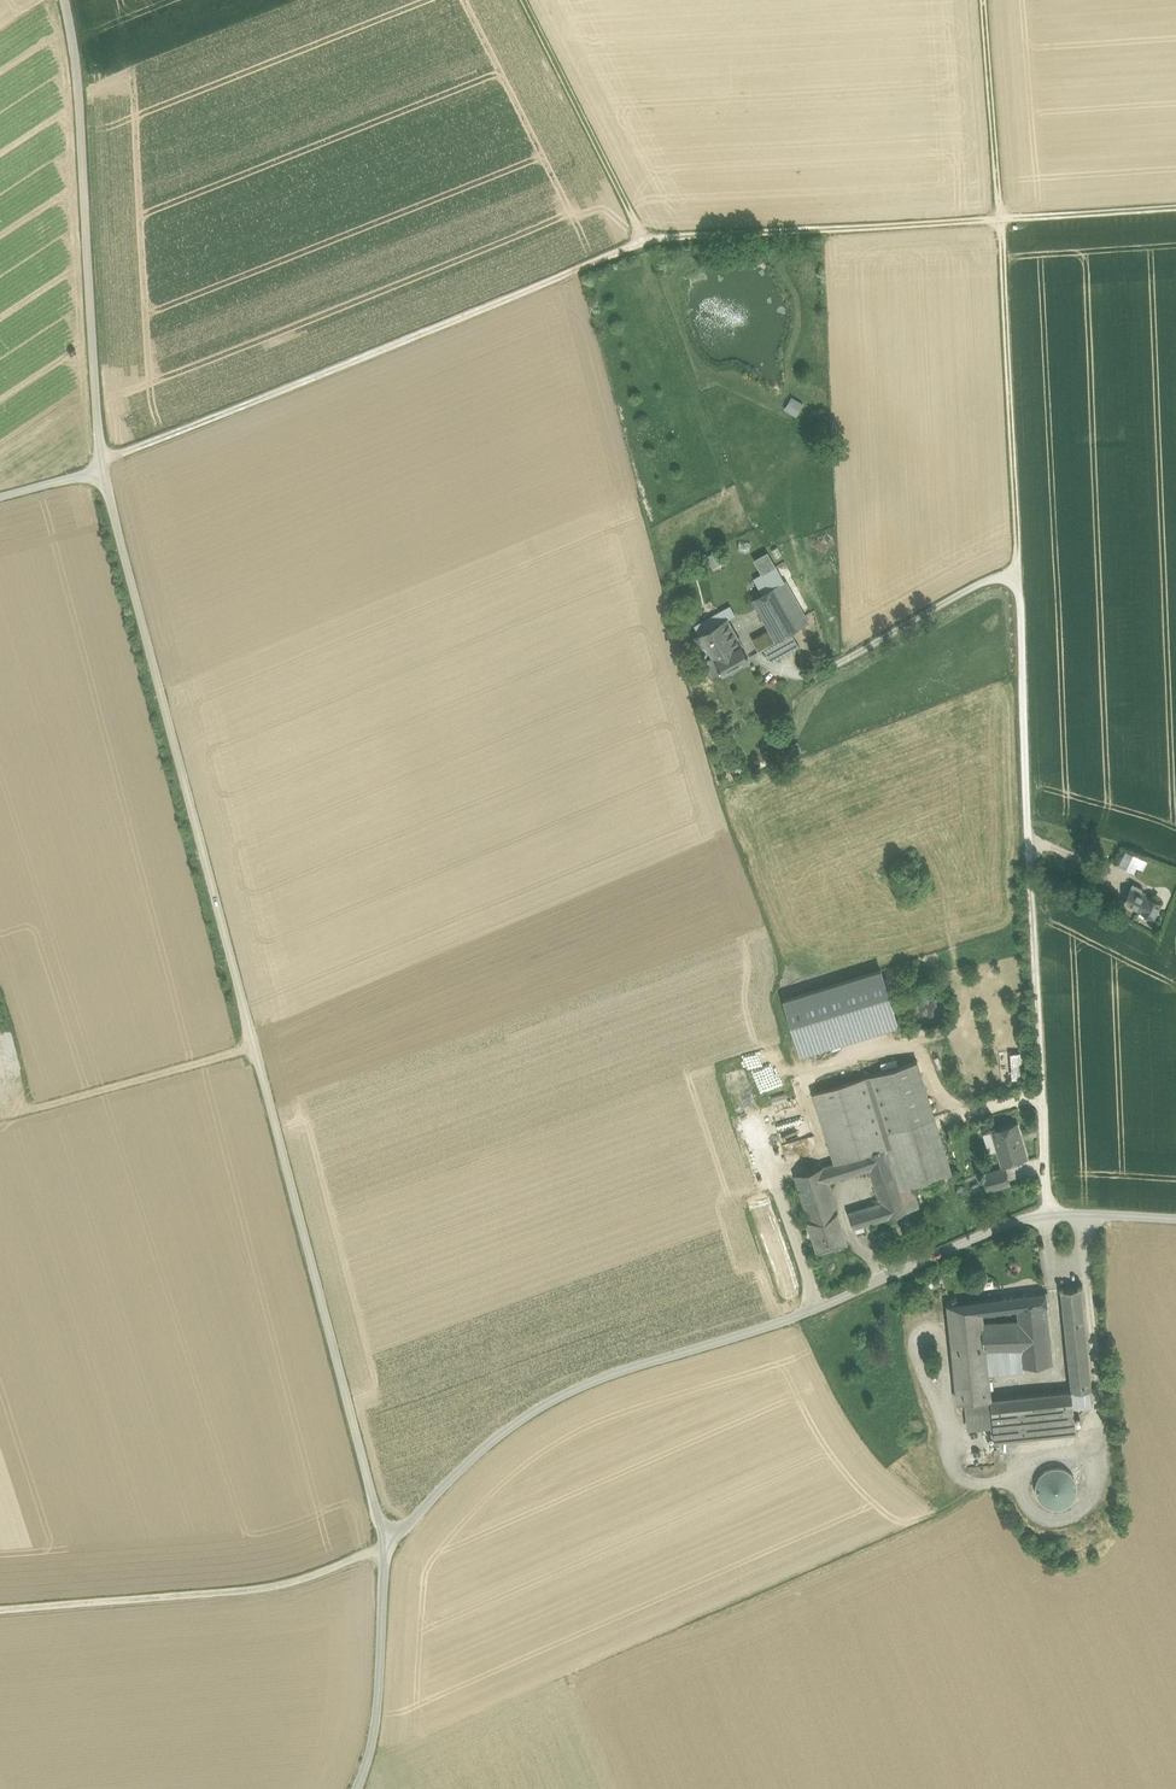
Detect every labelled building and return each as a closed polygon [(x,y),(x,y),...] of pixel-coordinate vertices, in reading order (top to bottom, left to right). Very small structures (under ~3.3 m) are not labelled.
[(785,409),(797,417),(805,403),(792,396),(785,409)] [(772,550),(776,558),(782,555),(779,547),(772,550)] [(707,561),(711,569),(722,563),(718,555),(707,561)] [(761,595),(785,582),(777,568),(754,582),(761,595)] [(771,633),(777,642),(794,632),(809,623),(785,582),(761,595),(753,600),(771,633)] [(706,632),(726,620),(720,609),(700,621),(706,632)] [(717,661),(742,647),(726,620),(706,632),(702,634),(717,661)] [(802,645),(794,632),(777,642),(768,647),(775,660),(802,645)] [(771,633),(753,643),(759,652),(768,647),(777,642),(771,633)] [(717,661),(702,634),(692,639),(714,677),(723,672),(717,661)] [(742,647),(717,661),(723,672),(748,658),(742,647)] [(1126,852),(1119,866),(1135,875),(1142,861),(1126,852)] [(1133,883),(1123,903),(1154,918),(1162,903),(1140,892),(1142,888),(1133,883)] [(881,970),(784,1000),(798,1046),(895,1016),(881,970)] [(1011,1051),(1000,1051),(1000,1071),(1012,1071),(1011,1051)] [(1024,1078),(1023,1051),(1012,1052),(1013,1078),(1024,1078)] [(882,1133),(934,1116),(917,1061),(865,1077),(882,1133)] [(864,1153),(886,1146),(882,1133),(865,1077),(813,1093),(834,1162),(864,1153)] [(886,1146),(900,1188),(911,1185),(951,1173),(934,1116),(882,1133),(886,1146)] [(1025,1157),(1016,1124),(993,1131),(1002,1160),(1011,1158),(1012,1161),(1025,1157)] [(886,1146),(864,1153),(869,1168),(881,1203),(886,1218),(908,1211),(900,1188),(886,1146)] [(834,1162),(824,1165),(828,1180),(869,1168),(864,1153),(834,1162)] [(808,1220),(837,1211),(828,1180),(824,1165),(795,1174),(808,1220)] [(1005,1168),(983,1174),(987,1189),(1009,1183),(1005,1168)] [(918,1208),(911,1185),(900,1188),(908,1211),(918,1208)] [(881,1203),(848,1213),(853,1228),(886,1218),(881,1203)] [(837,1211),(808,1220),(817,1250),(846,1242),(837,1211)] [(1060,1291),(1072,1392),(1090,1391),(1091,1390),(1080,1289),(1060,1291)] [(1045,1292),(980,1301),(982,1316),(1018,1310),(1044,1306),(1047,1306),(1045,1292)] [(982,1316),(980,1301),(947,1305),(959,1404),(965,1403),(991,1401),(987,1371),(983,1325),(982,1316)] [(1044,1306),(1018,1310),(1018,1316),(1019,1323),(1019,1324),(1046,1321),(1044,1306)] [(1051,1364),(1046,1321),(1019,1324),(1023,1367),(1051,1364)] [(987,1371),(1023,1367),(1019,1324),(1019,1323),(1009,1323),(983,1325),(987,1371)] [(1072,1392),(1062,1393),(1064,1410),(1074,1409),(1091,1407),(1090,1391),(1072,1392)] [(991,1401),(992,1417),(1055,1411),(1053,1394),(991,1401)] [(992,1417),(991,1401),(965,1403),(967,1424),(992,1422),(992,1417)] [(992,1417),(992,1422),(995,1441),(1076,1433),(1074,1409),(1064,1410),(1055,1411),(992,1417)] [(1060,1468),(1055,1468),(1050,1469),(1045,1471),(1042,1474),(1039,1478),(1037,1483),(1036,1488),(1037,1493),(1039,1497),(1041,1502),(1045,1505),(1049,1507),(1054,1508),(1059,1509),(1064,1507),(1068,1505),(1072,1502),(1075,1498),(1077,1493),(1078,1488),(1077,1483),(1075,1479),(1073,1475),(1069,1471),(1064,1469),(1060,1468)]
